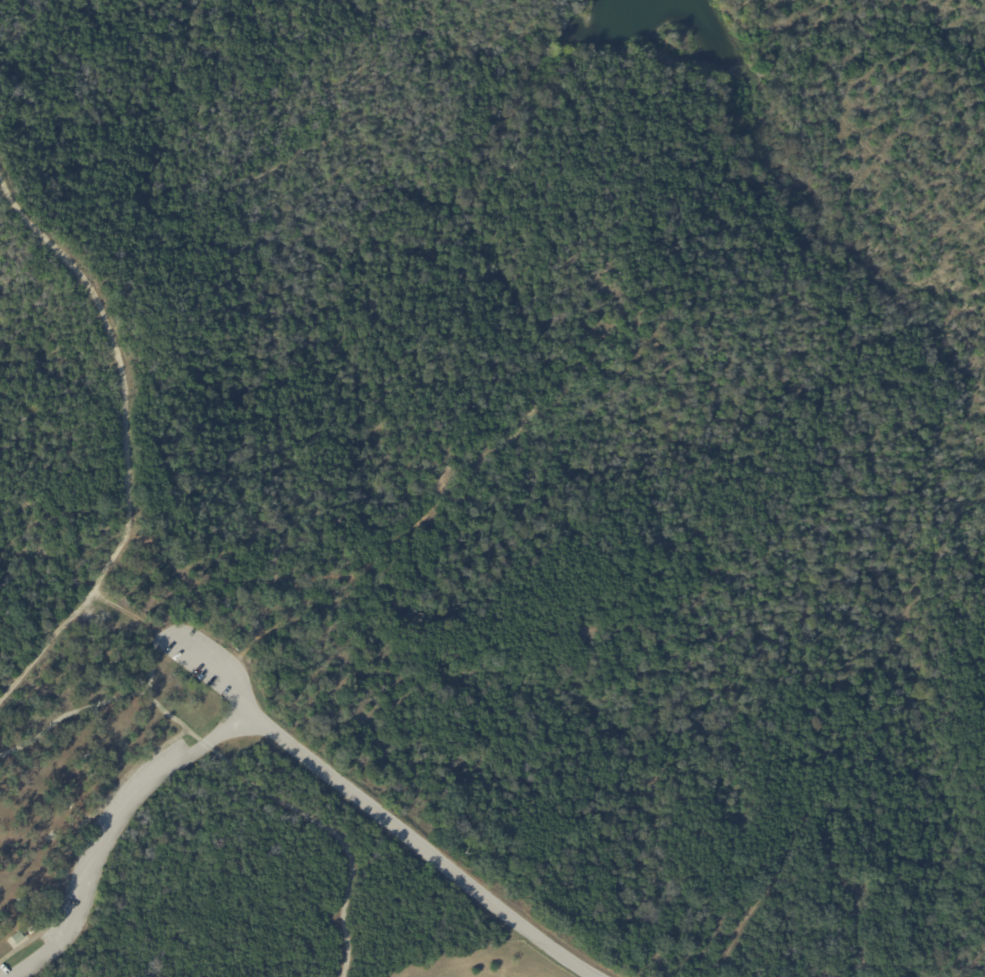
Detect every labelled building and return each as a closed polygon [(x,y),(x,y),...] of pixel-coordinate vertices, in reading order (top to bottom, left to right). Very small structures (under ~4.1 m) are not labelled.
[(19,946),(14,939),(22,933),(27,940),(19,946)]
